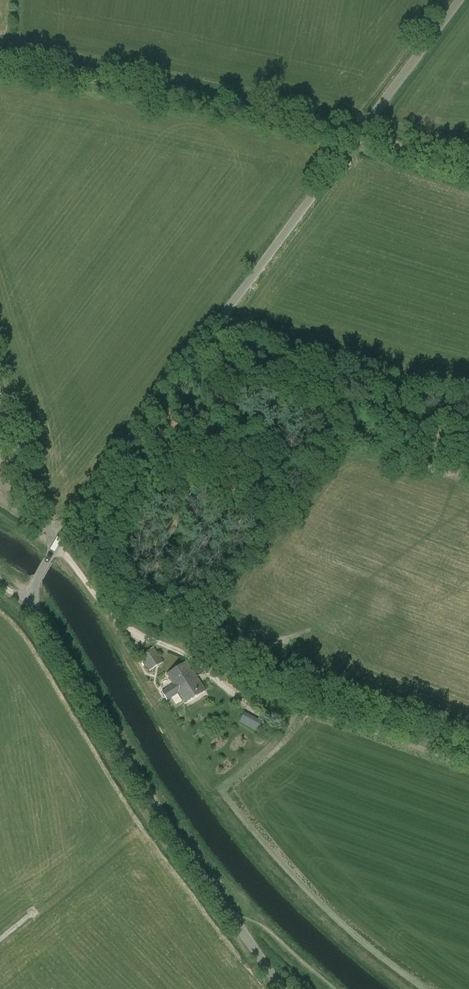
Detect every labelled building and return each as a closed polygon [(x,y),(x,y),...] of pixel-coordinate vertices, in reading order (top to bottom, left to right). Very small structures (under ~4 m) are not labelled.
[(150,671),(164,662),(154,647),(141,656),(150,671)] [(181,684),(196,676),(187,661),(167,674),(174,685),(162,692),(167,700),(179,693),(176,689),(181,685),(181,684)] [(185,704),(205,691),(196,676),(181,684),(181,685),(176,689),(179,693),(185,704)] [(262,708),(258,717),(244,712),(243,716),(262,724),(267,710),(262,708)] [(241,717),(239,723),(256,729),(258,723),(241,717)]
